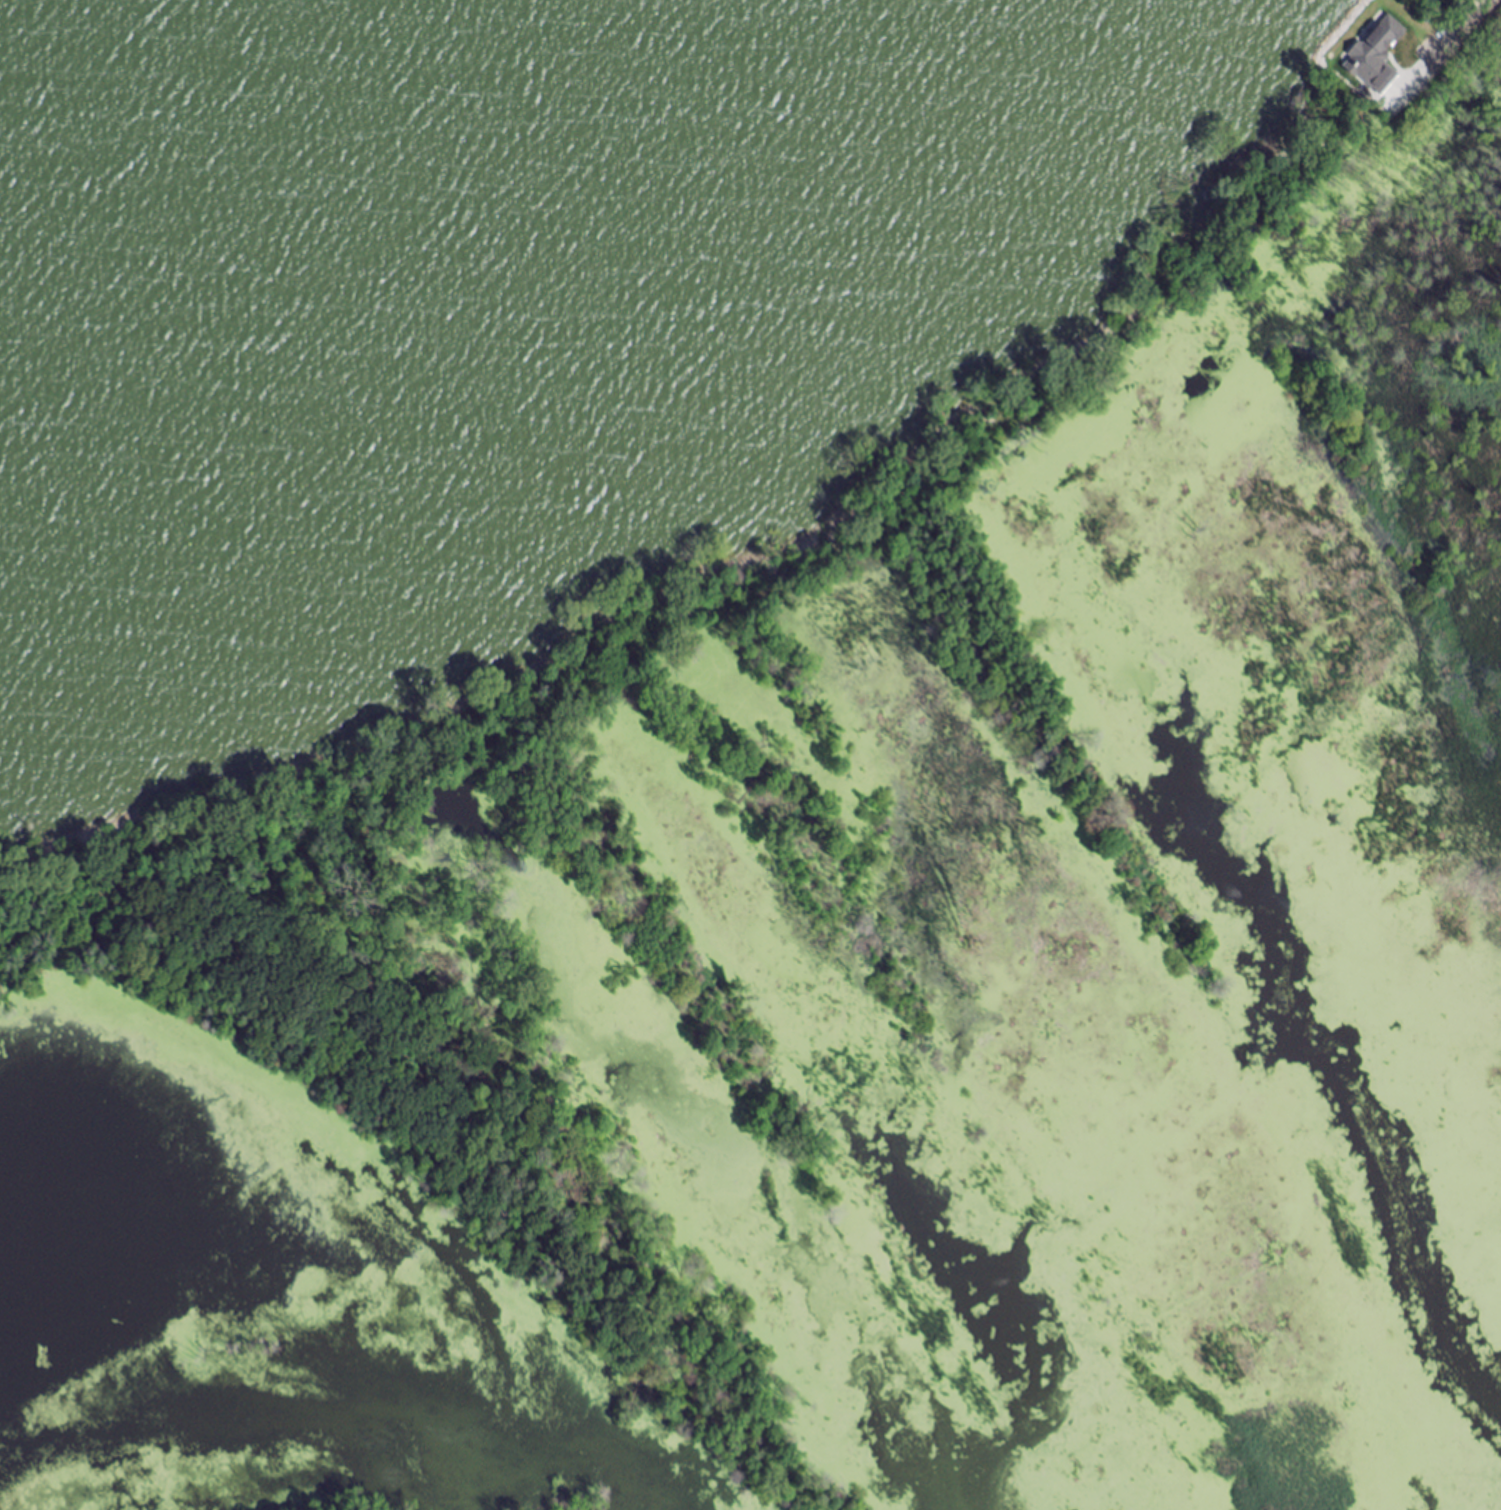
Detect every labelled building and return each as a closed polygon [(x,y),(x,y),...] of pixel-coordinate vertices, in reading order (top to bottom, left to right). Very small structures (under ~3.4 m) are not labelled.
[(1434,9),(1425,0),(1443,0),(1434,9)] [(1389,55),(1389,62),(1388,64),(1401,76),(1381,98),(1358,78),(1357,79),(1344,68),(1351,59),(1348,56),(1352,51),(1360,41),(1364,45),(1389,15),(1408,31),(1397,43),(1393,47),(1391,45),(1386,50),(1389,55)]
